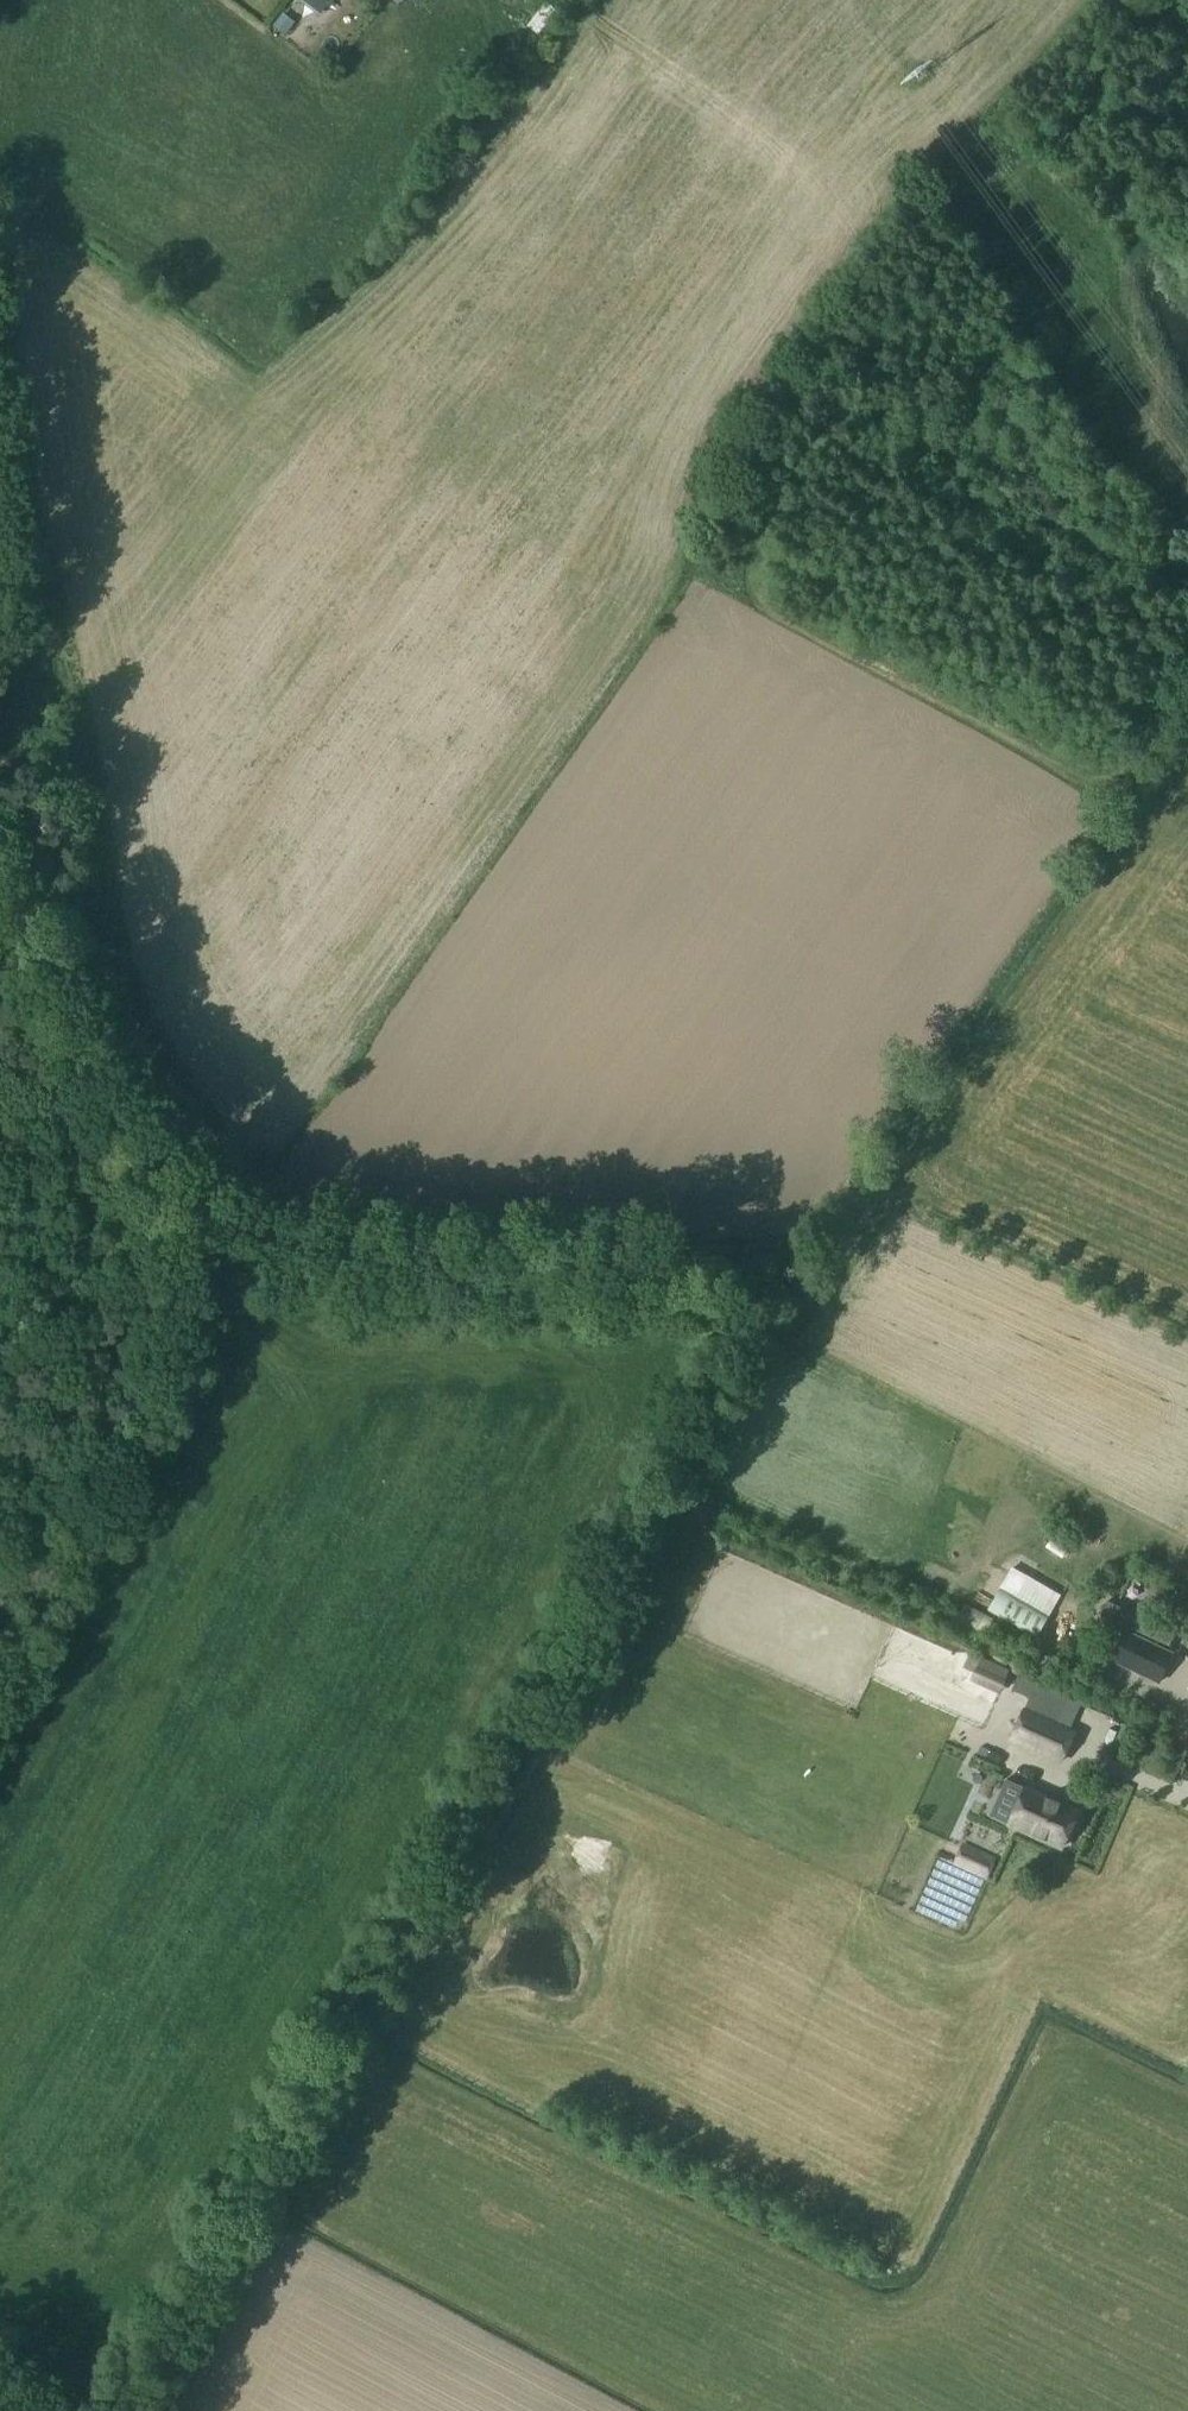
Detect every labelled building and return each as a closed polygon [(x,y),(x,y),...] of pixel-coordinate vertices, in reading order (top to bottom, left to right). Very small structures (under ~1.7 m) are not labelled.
[(319,14),(330,0),(300,0),(319,14)] [(516,23),(526,34),(549,13),(539,2),(516,23)] [(272,26),(284,35),(293,23),(281,14),(272,26)] [(995,1589),(983,1612),(1031,1639),(1044,1617),(995,1589)] [(952,1606),(947,1623),(969,1629),(974,1613),(952,1606)] [(1127,1639),(1113,1668),(1161,1690),(1174,1661),(1127,1639)] [(1008,1672),(981,1660),(975,1673),(974,1675),(1001,1687),(1008,1672)] [(1024,1712),(1011,1740),(1061,1762),(1074,1733),(1024,1712)] [(1029,1789),(1013,1826),(1065,1849),(1082,1812),(1029,1789)] [(967,1848),(959,1865),(990,1879),(998,1861),(967,1848)]
